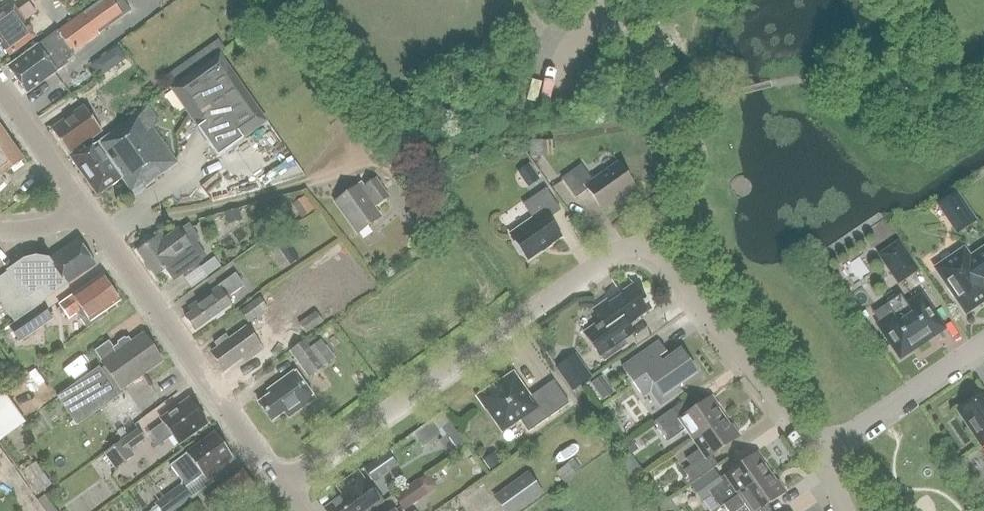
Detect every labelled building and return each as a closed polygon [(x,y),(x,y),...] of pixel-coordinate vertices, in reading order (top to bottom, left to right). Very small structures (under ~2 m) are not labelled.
[(113,0),(101,0),(9,67),(28,93),(69,64),(67,61),(74,56),(74,52),(124,16),(113,0)] [(0,18),(0,55),(8,56),(36,37),(25,22),(36,14),(29,3),(17,11),(15,7),(0,18)] [(218,54),(171,88),(218,153),(265,119),(218,54)] [(109,70),(100,58),(92,64),(101,76),(109,70)] [(52,128),(70,153),(102,130),(84,105),(52,128)] [(71,155),(99,193),(122,176),(131,189),(142,181),(145,184),(177,161),(150,123),(157,118),(148,106),(87,150),(84,146),(71,155)] [(10,140),(0,126),(0,147),(10,140)] [(5,181),(0,175),(24,159),(10,140),(0,147),(0,186),(5,181)] [(541,140),(528,141),(529,146),(529,157),(542,156),(542,145),(541,140)] [(539,179),(529,163),(520,169),(531,185),(539,179)] [(562,179),(576,198),(588,190),(602,209),(635,186),(619,163),(593,181),(582,165),(562,179)] [(334,202),(358,234),(359,234),(358,233),(380,218),(381,218),(373,206),(376,203),(377,205),(389,197),(376,179),(361,189),(358,185),(357,186),(336,202),(335,201),(334,202)] [(561,210),(546,189),(523,204),(533,218),(510,234),(516,242),(514,244),(521,254),(523,252),(529,260),(561,238),(548,219),(561,210)] [(313,210),(300,191),(291,198),(294,203),(291,205),(301,219),(313,210)] [(957,192),(940,203),(959,231),(976,220),(957,192)] [(178,227),(165,237),(161,232),(137,249),(154,274),(165,267),(173,279),(206,255),(196,241),(200,238),(189,223),(180,230),(178,227)] [(284,238),(277,243),(284,254),(291,249),(284,238)] [(21,262),(47,299),(94,266),(78,242),(48,263),(36,256),(24,260),(21,262)] [(898,243),(880,255),(898,282),(902,288),(908,284),(904,279),(917,270),(898,243)] [(983,280),(983,279),(983,250),(970,260),(964,251),(938,268),(950,286),(948,288),(954,298),(957,296),(966,311),(983,299),(983,282),(983,280)] [(214,257),(200,267),(207,276),(211,273),(221,266),(214,257)] [(47,299),(21,262),(0,277),(0,302),(13,323),(47,299)] [(184,316),(194,330),(232,304),(227,298),(243,287),(235,275),(188,308),(191,312),(184,316)] [(601,321),(585,333),(604,361),(627,345),(624,340),(634,334),(628,325),(651,309),(647,303),(648,303),(646,300),(645,301),(628,277),(633,285),(608,302),(607,300),(593,310),(601,321)] [(103,278),(61,306),(71,320),(77,315),(88,331),(104,320),(102,317),(121,304),(103,278)] [(921,298),(908,307),(900,295),(886,304),(894,316),(881,325),(901,355),(941,328),(921,298)] [(236,310),(243,321),(257,311),(249,301),(236,310)] [(9,328),(14,336),(19,343),(51,320),(41,305),(9,328)] [(322,321),(315,312),(299,323),(305,333),(322,321)] [(217,347),(211,351),(215,356),(224,370),(243,357),(246,362),(258,353),(263,350),(246,326),(228,339),(226,335),(214,343),(217,347)] [(99,368),(59,397),(79,425),(119,395),(116,392),(121,388),(122,389),(161,361),(142,334),(132,341),(128,336),(125,338),(123,337),(117,342),(116,345),(114,347),(109,340),(95,350),(106,366),(100,370),(99,368)] [(305,341),(291,350),(308,376),(322,366),(305,341)] [(622,367),(630,378),(641,394),(655,385),(667,402),(682,391),(678,385),(695,373),(680,351),(663,363),(659,358),(667,352),(659,342),(622,367)] [(575,354),(558,361),(569,387),(586,380),(575,354)] [(294,371),(267,390),(270,394),(258,403),(271,421),(285,411),(289,417),(314,399),(294,371)] [(554,381),(529,398),(513,375),(492,390),(491,388),(477,397),(486,410),(488,409),(503,430),(519,419),(528,432),(570,404),(554,381)] [(608,396),(603,389),(608,386),(601,375),(590,383),(602,400),(608,396)] [(22,423),(3,393),(0,395),(0,437),(22,423)] [(958,411),(982,446),(983,445),(983,394),(958,411)] [(693,439),(724,417),(717,408),(719,407),(712,396),(681,418),(675,408),(654,422),(668,442),(686,429),(693,439)] [(173,436),(178,444),(207,424),(204,420),(206,417),(201,411),(198,411),(191,401),(162,421),(164,423),(151,432),(157,441),(153,444),(156,448),(173,436)] [(442,415),(433,422),(438,430),(455,452),(464,444),(448,423),(442,415)] [(724,417),(693,439),(700,449),(686,459),(691,466),(684,471),(693,483),(718,466),(711,456),(740,436),(732,426),(730,427),(724,417)] [(434,439),(426,428),(415,436),(423,447),(434,439)] [(106,453),(117,468),(136,455),(131,449),(145,440),(138,430),(106,453)] [(181,482),(181,486),(155,504),(157,506),(150,510),(174,510),(191,499),(184,490),(191,485),(191,481),(201,474),(205,479),(217,470),(216,468),(232,457),(216,436),(189,455),(188,453),(170,466),(181,482)] [(639,449),(631,438),(619,447),(626,457),(620,461),(632,479),(643,471),(631,455),(639,449)] [(502,462),(494,452),(482,461),(489,471),(502,462)] [(758,452),(720,479),(714,469),(691,485),(703,502),(712,496),(719,507),(724,505),(770,473),(763,464),(765,463),(758,452)] [(387,454),(364,470),(373,483),(396,467),(387,454)] [(580,469),(573,460),(557,471),(564,481),(580,469)] [(207,497),(216,510),(228,503),(234,510),(240,510),(247,506),(243,500),(255,492),(241,472),(207,497)] [(384,503),(375,490),(372,492),(358,472),(337,487),(343,496),(324,509),(326,510),(372,510),(384,503)] [(44,473),(30,482),(38,494),(51,484),(44,473)] [(770,473),(724,505),(728,510),(762,510),(761,509),(786,492),(778,481),(776,483),(770,473)] [(541,495),(527,474),(494,498),(503,510),(519,510),(541,495)] [(395,499),(404,510),(426,494),(418,483),(395,499)] [(198,502),(186,510),(185,510),(204,510),(198,502)]
